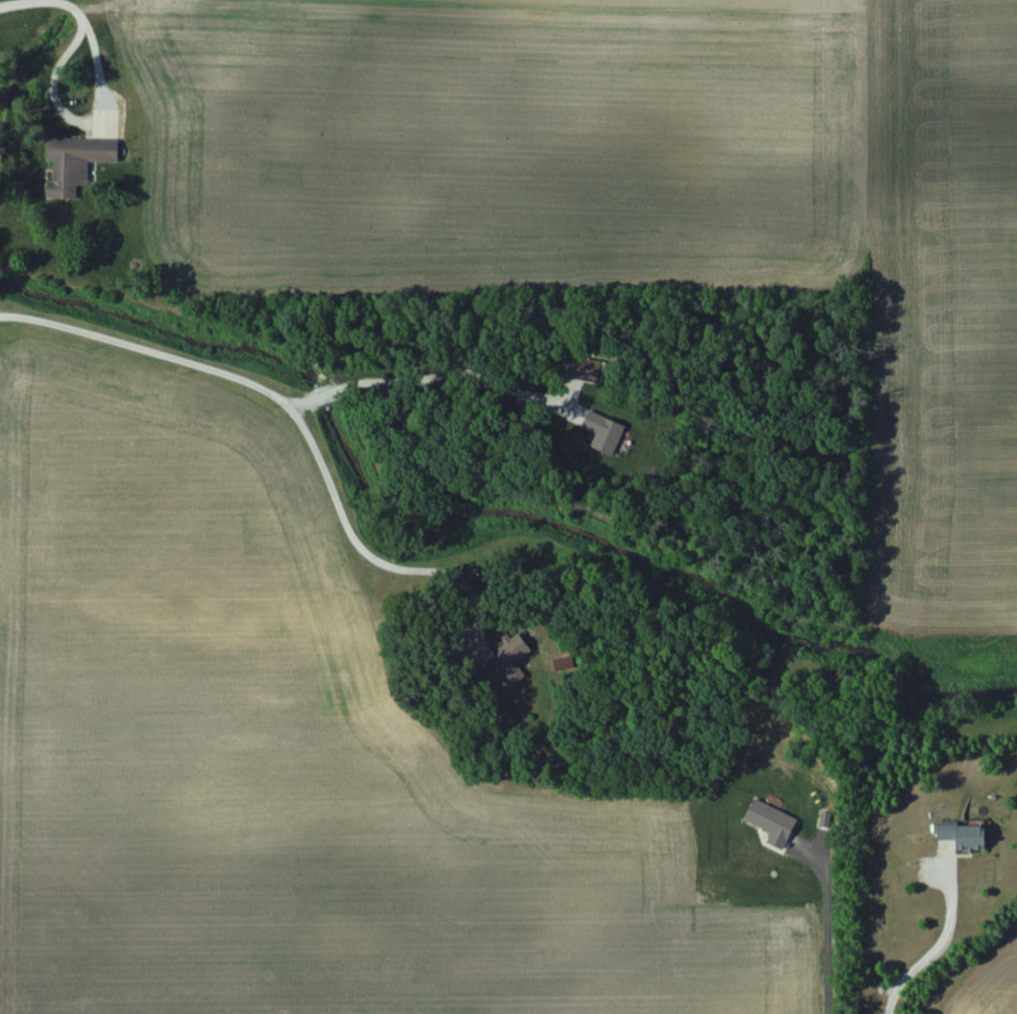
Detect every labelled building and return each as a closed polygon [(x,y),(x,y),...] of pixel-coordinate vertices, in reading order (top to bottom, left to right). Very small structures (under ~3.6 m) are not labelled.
[(74,200),(74,187),(85,187),(85,162),(116,162),(116,139),(44,139),(44,162),(50,162),(50,184),(44,184),(44,200),(74,200)] [(950,849),(981,849),(981,825),(931,825),(931,840),(950,840),(950,849)]
